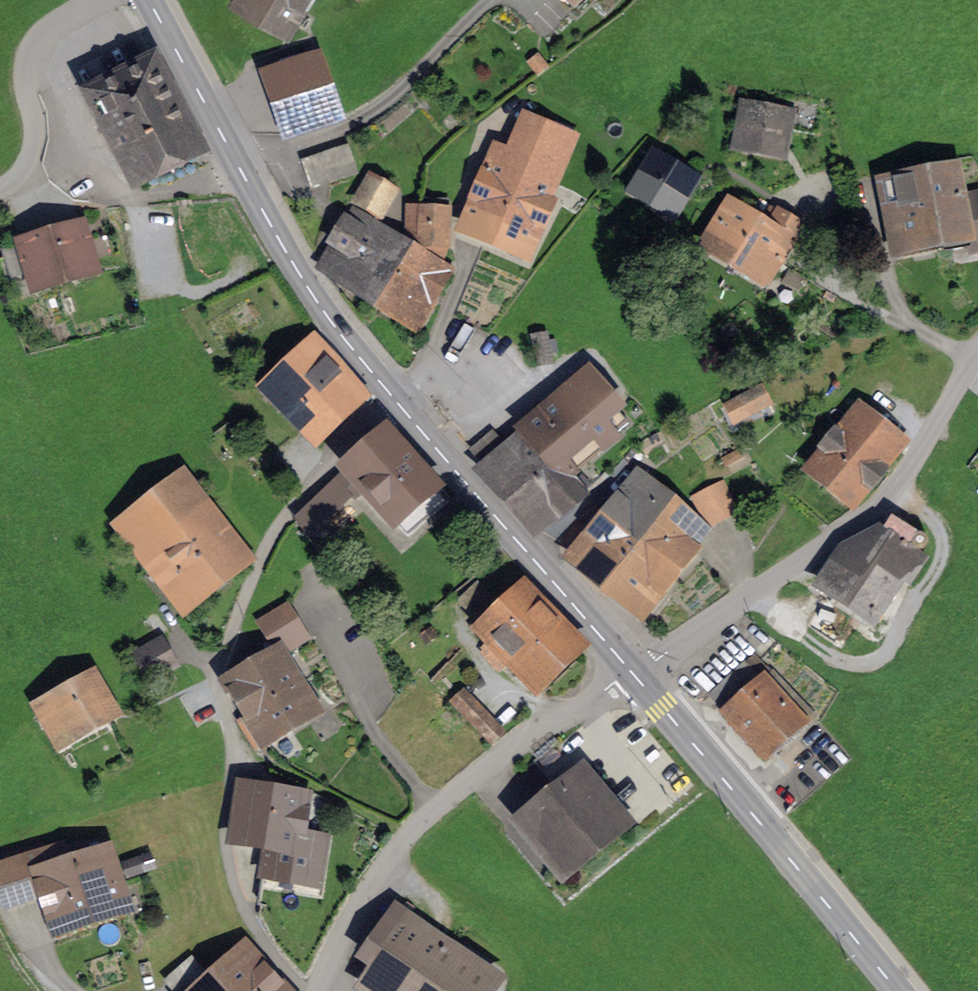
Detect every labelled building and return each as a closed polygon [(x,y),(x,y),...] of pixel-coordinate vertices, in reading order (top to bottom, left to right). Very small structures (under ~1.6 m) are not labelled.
[(306,0),(243,0),(289,28),(306,0)] [(269,76),(289,135),(337,119),(317,60),(269,76)] [(84,100),(114,157),(123,152),(137,179),(194,149),(150,66),(84,100)] [(780,151),(784,129),(792,131),(794,118),(747,110),(741,144),(780,151)] [(472,228),(522,249),(550,185),(546,184),(560,152),(566,154),(575,130),(553,121),(548,132),(526,122),(511,158),(495,152),(485,174),(494,178),(472,228)] [(303,162),(312,189),(356,173),(347,147),(303,162)] [(638,188),(637,190),(673,211),(691,180),(656,159),(647,173),(641,169),(632,184),(638,188)] [(956,170),(881,184),(895,254),(975,238),(977,250),(977,196),(961,199),(956,170)] [(371,179),(357,203),(379,216),(393,192),(371,179)] [(446,200),(425,198),(423,211),(422,250),(442,255),(446,200)] [(708,244),(769,281),(801,228),(778,214),(771,224),(779,229),(776,233),(731,206),(708,244)] [(335,244),(321,268),(377,302),(409,248),(369,224),(371,221),(354,210),(333,243),(335,244)] [(423,211),(409,210),(409,248),(412,249),(422,250),(423,211)] [(29,272),(34,286),(99,266),(86,225),(21,245),(3,251),(12,277),(29,272)] [(449,273),(439,267),(442,255),(422,250),(412,249),(409,248),(377,302),(417,326),(449,273)] [(547,334),(532,337),(538,366),(553,363),(547,334)] [(259,388),(310,441),(360,392),(309,339),(259,388)] [(522,430),(530,439),(511,456),(503,447),(482,466),(540,531),(582,494),(566,476),(628,421),(586,374),(522,430)] [(729,406),(737,420),(767,403),(760,390),(729,406)] [(858,505),(890,465),(884,460),(898,442),(871,420),(875,415),(859,402),(808,466),(858,505)] [(347,469),(348,470),(365,489),(408,538),(447,503),(386,434),(347,469)] [(353,500),(365,489),(348,470),(337,481),(335,480),(295,519),(309,536),(350,495),(353,500)] [(119,527),(181,607),(245,556),(183,477),(119,527)] [(616,503),(573,556),(615,589),(633,567),(625,561),(670,506),(638,482),(620,505),(616,503)] [(695,499),(709,524),(735,511),(721,485),(695,499)] [(643,612),(707,534),(670,506),(625,561),(633,567),(615,589),(643,612)] [(874,619),(900,580),(909,586),(927,559),(884,530),(856,550),(849,560),(838,553),(819,583),(874,619)] [(505,666),(530,692),(576,647),(521,589),(502,608),(477,582),(457,601),(477,621),(469,628),(487,647),(484,651),(502,669),(505,666)] [(286,646),(304,635),(287,608),(262,623),(273,643),(286,646)] [(133,656),(148,683),(175,667),(160,641),(133,656)] [(231,679),(252,715),(239,722),(253,746),(313,708),(300,686),(315,678),(297,649),(282,657),(279,651),(231,679)] [(710,695),(769,759),(804,727),(745,662),(710,695)] [(98,677),(94,670),(31,704),(55,745),(111,713),(92,681),(98,677)] [(453,704),(492,744),(501,735),(462,695),(453,704)] [(524,826),(562,872),(621,823),(583,777),(585,775),(559,744),(534,764),(561,795),(524,826)] [(241,790),(234,838),(288,847),(295,799),(241,790)] [(123,907),(100,838),(0,871),(0,878),(8,903),(38,893),(35,884),(42,882),(58,929),(123,907)] [(367,988),(371,990),(487,990),(493,982),(410,925),(367,988)] [(264,970),(268,966),(250,946),(213,980),(192,957),(165,980),(175,990),(284,990),(264,970)]
